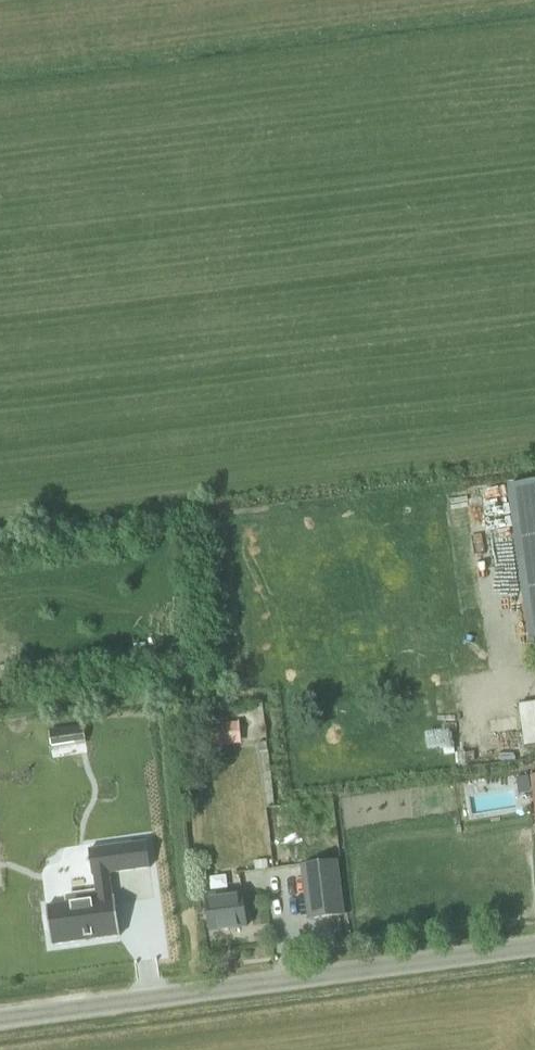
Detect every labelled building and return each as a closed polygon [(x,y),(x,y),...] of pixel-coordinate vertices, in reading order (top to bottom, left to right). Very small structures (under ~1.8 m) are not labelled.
[(529,645),(534,644),(534,482),(507,486),(529,645)] [(523,747),(534,745),(534,703),(517,705),(523,747)] [(229,726),(207,728),(209,747),(231,745),(229,726)] [(150,868),(146,842),(88,850),(92,876),(94,876),(96,893),(66,897),(67,904),(46,907),(51,946),(120,936),(114,898),(112,898),(109,874),(150,868)] [(266,860),(254,861),(255,870),(267,869),(266,860)] [(335,862),(303,866),(310,919),(342,915),(335,862)] [(210,932),(246,927),(242,891),(205,895),(210,932)]
